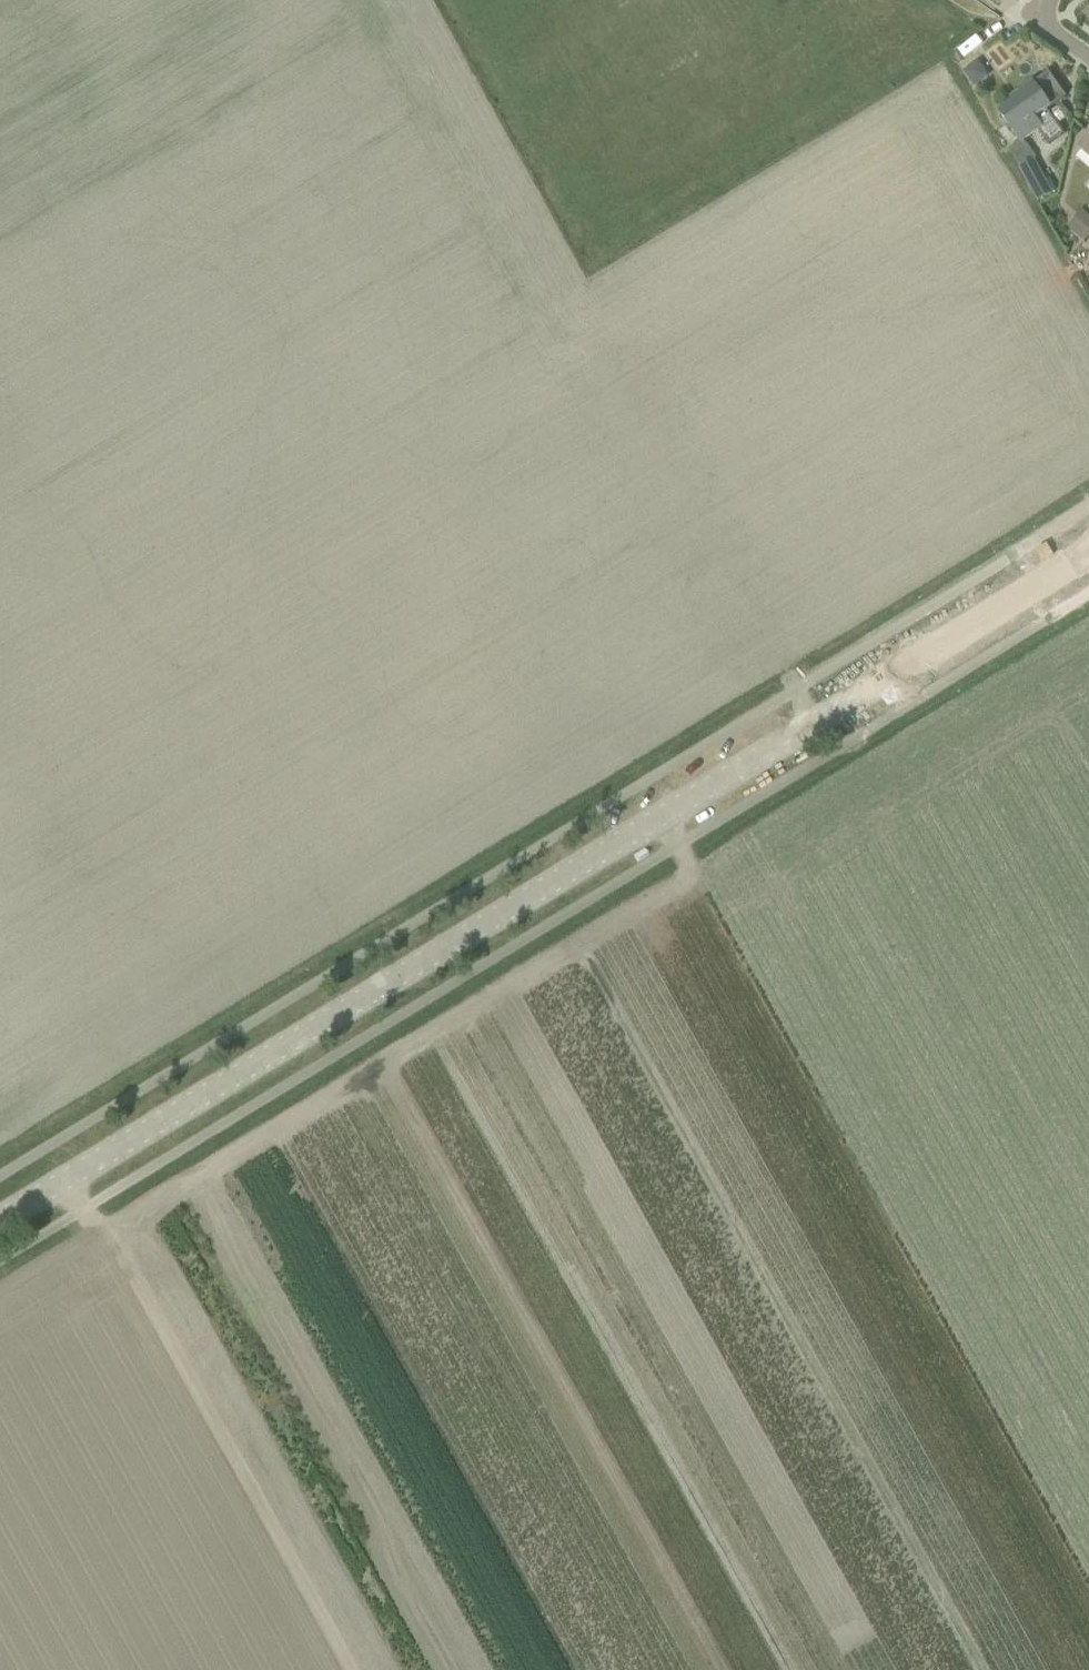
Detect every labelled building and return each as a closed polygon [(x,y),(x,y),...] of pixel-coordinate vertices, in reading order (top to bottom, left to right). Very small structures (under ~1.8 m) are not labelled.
[(1021,97),(1000,113),(1021,142),(1038,129),(1049,144),(1063,134),(1047,110),(1066,97),(1049,73),(1034,84),(1033,83),(1018,94),(1021,97)] [(1080,146),(1088,154),(1088,135),(1080,146)] [(1019,168),(1037,201),(1052,192),(1034,160),(1019,168)] [(1071,224),(1085,236),(1088,231),(1088,218),(1082,211),(1071,224)]
